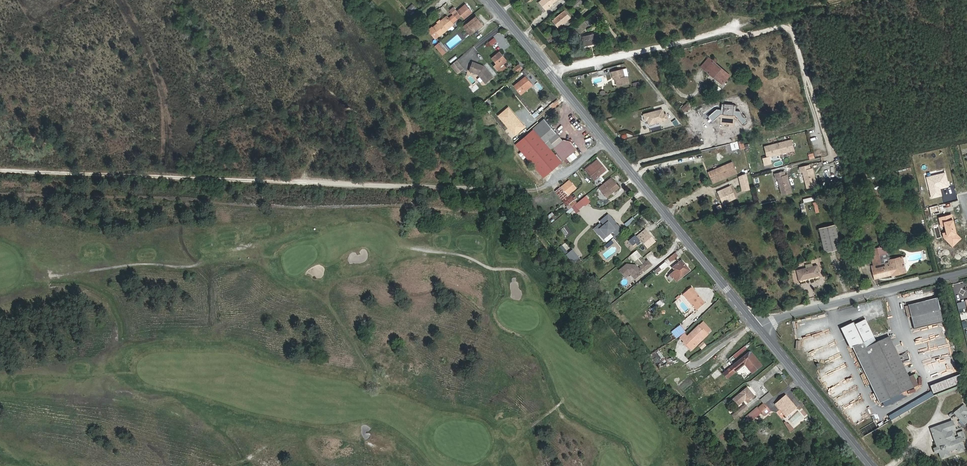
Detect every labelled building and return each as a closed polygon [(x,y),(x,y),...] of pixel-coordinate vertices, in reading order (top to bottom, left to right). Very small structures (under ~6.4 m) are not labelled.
[(557,0),(542,0),(540,2),(546,10),(553,4),(552,4),(557,0)] [(586,0),(577,0),(571,4),(574,8),(580,4),(581,5),(586,0)] [(410,13),(415,8),(412,5),(407,9),(410,13)] [(450,11),(453,15),(457,20),(462,16),(464,19),(472,12),(466,5),(458,11),(454,7),(450,11)] [(558,28),(571,18),(565,10),(552,20),(558,28)] [(602,17),(600,15),(602,14),(599,11),(590,18),(594,23),(602,17)] [(439,36),(453,25),(452,24),(457,20),(453,15),(449,19),(447,17),(440,22),(438,24),(433,28),(439,36)] [(471,34),(482,25),(476,17),(465,26),(471,34)] [(584,46),(600,42),(598,33),(582,37),(584,46)] [(446,53),(438,44),(435,46),(443,56),(446,53)] [(507,61),(499,52),(492,58),(497,64),(494,66),(498,70),(500,68),(500,67),(503,64),(507,61)] [(705,70),(713,61),(709,57),(701,67),(705,70)] [(730,75),(716,63),(718,60),(715,58),(713,61),(705,70),(722,84),(730,75)] [(458,60),(450,65),(457,74),(464,69),(458,60)] [(493,77),(484,66),(472,62),(469,70),(478,74),(486,83),(493,77)] [(516,73),(522,68),(519,65),(513,69),(516,73)] [(629,83),(627,76),(624,77),(623,69),(611,72),(613,79),(615,79),(617,86),(629,83)] [(592,85),(604,83),(603,76),(591,78),(592,85)] [(521,94),(532,85),(525,77),(514,86),(521,94)] [(524,127),(517,117),(513,120),(509,116),(513,113),(508,108),(499,116),(515,135),(524,127)] [(668,120),(667,114),(664,115),(663,110),(659,111),(656,112),(656,111),(644,114),(646,120),(648,120),(649,125),(668,120)] [(561,162),(551,150),(553,148),(564,160),(567,158),(570,162),(577,157),(573,152),(576,150),(569,142),(562,140),(545,119),(533,129),(534,130),(516,145),(532,164),(531,165),(533,167),(534,166),(543,177),(561,162)] [(794,150),(792,140),(778,143),(781,153),(794,150)] [(767,157),(781,153),(778,143),(764,147),(767,157)] [(607,171),(597,160),(588,168),(597,179),(607,171)] [(713,182),(736,172),(733,165),(710,175),(713,182)] [(816,185),(814,177),(813,177),(813,175),(813,174),(812,169),(810,169),(809,165),(800,168),(801,172),(803,171),(807,188),(816,185)] [(594,181),(597,179),(588,168),(585,169),(594,181)] [(791,192),(789,183),(788,184),(788,182),(788,180),(787,175),(785,176),(784,172),(775,174),(776,178),(778,178),(782,194),(787,193),(791,192)] [(749,189),(746,173),(739,176),(743,191),(749,189)] [(607,197),(619,188),(611,179),(599,188),(607,197)] [(568,195),(576,188),(569,181),(561,188),(568,195)] [(735,198),(730,186),(718,191),(723,203),(735,198)] [(577,203),(571,195),(568,197),(560,188),(555,192),(570,209),(574,206),(575,205),(577,203)] [(613,221),(608,215),(601,221),(605,225),(602,227),(600,224),(594,229),(599,234),(602,231),(606,236),(618,227),(616,224),(615,224),(613,222),(613,221)] [(627,227),(636,220),(633,217),(625,224),(627,227)] [(841,249),(835,224),(819,228),(825,252),(841,249)] [(616,241),(630,230),(628,227),(614,239),(616,241)] [(655,242),(645,230),(636,237),(634,239),(634,240),(638,245),(642,242),(648,248),(655,242)] [(861,246),(859,237),(853,239),(854,243),(852,243),(853,248),(861,246)] [(563,245),(559,247),(565,254),(568,252),(563,245)] [(871,256),(888,252),(886,245),(870,249),(871,256)] [(574,264),(581,258),(573,249),(566,255),(574,264)] [(671,262),(680,254),(678,251),(669,258),(671,262)] [(905,268),(903,261),(898,262),(896,257),(890,259),(888,252),(871,256),(873,264),(871,265),(874,278),(891,274),(890,271),(905,268)] [(642,273),(641,272),(644,270),(645,271),(652,265),(648,261),(641,267),(641,268),(639,269),(636,265),(627,265),(620,271),(626,278),(630,274),(631,274),(635,279),(642,273)] [(677,281),(690,270),(682,261),(673,268),(675,271),(667,277),(670,281),(674,278),(677,281)] [(819,275),(817,265),(797,270),(799,280),(819,275)] [(953,284),(957,302),(966,299),(963,282),(953,284)] [(705,303),(692,287),(683,294),(697,310),(705,303)] [(943,322),(937,298),(908,305),(908,306),(911,317),(914,327),(914,329),(943,322)] [(966,308),(966,306),(966,301),(958,303),(959,310),(966,308)] [(875,326),(870,316),(863,320),(868,329),(872,339),(880,336),(875,326)] [(695,345),(711,330),(703,322),(688,337),(683,341),(690,348),(694,344),(695,345)] [(890,336),(883,322),(875,326),(880,336),(882,340),(889,337),(890,336)] [(683,334),(685,333),(686,332),(680,325),(672,332),(677,338),(683,334)] [(872,339),(868,329),(860,333),(864,343),(872,339)] [(937,339),(935,333),(923,337),(925,343),(937,339)] [(909,377),(889,337),(882,340),(866,348),(890,399),(913,388),(909,377)] [(704,341),(699,346),(702,350),(707,345),(704,341)] [(866,348),(863,343),(853,348),(880,404),(890,399),(866,348)] [(762,366),(752,353),(750,352),(724,373),(728,378),(746,364),(753,373),(762,366)] [(918,385),(913,375),(909,377),(913,388),(918,385)] [(933,394),(963,382),(960,375),(930,386),(933,394)] [(756,398),(748,387),(733,399),(738,406),(745,400),(748,403),(756,398)] [(764,403),(772,396),(769,393),(761,400),(764,403)] [(796,408),(788,398),(786,400),(784,397),(776,404),(786,416),(796,408)] [(770,411),(764,403),(759,408),(762,411),(765,415),(770,411)] [(739,416),(748,408),(745,404),(736,412),(739,416)] [(754,418),(762,411),(759,408),(751,414),(754,418)] [(966,414),(965,415),(960,409),(954,413),(964,425),(966,422),(966,415),(966,414)] [(799,411),(789,421),(796,427),(805,417),(799,411)] [(784,423),(790,432),(794,430),(788,420),(784,423)] [(961,440),(960,438),(955,440),(955,438),(952,431),(955,429),(953,422),(945,425),(945,424),(932,428),(935,437),(936,437),(941,451),(940,451),(942,457),(949,455),(948,452),(957,448),(958,451),(964,449),(961,440)] [(941,451),(936,437),(935,437),(932,428),(930,429),(937,448),(934,449),(935,453),(939,452),(941,458),(942,457),(940,451),(941,451)] [(965,438),(963,431),(957,433),(959,437),(955,438),(955,440),(960,438),(961,440),(965,438)]
